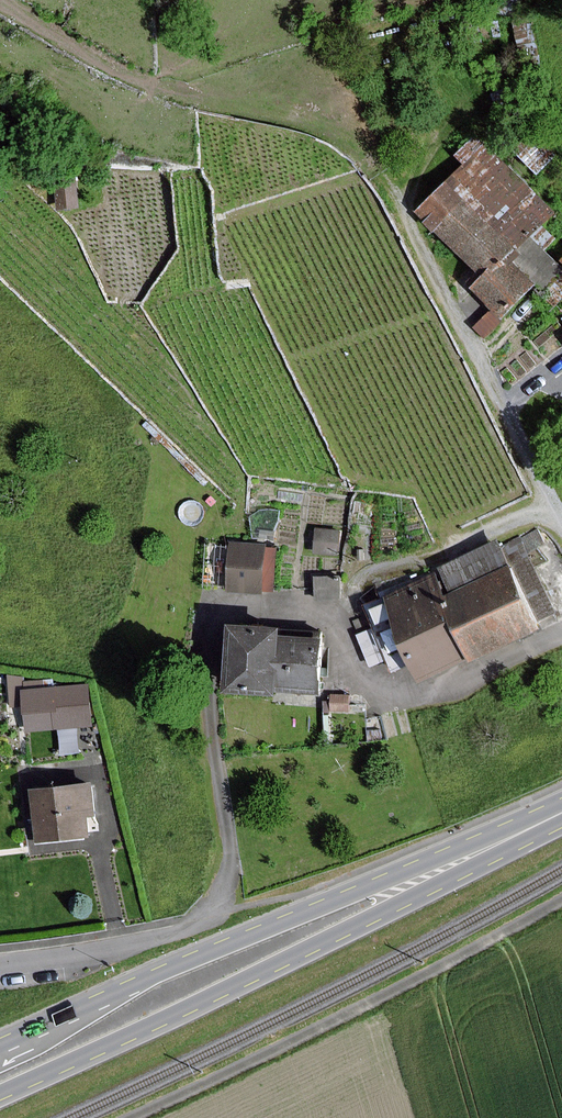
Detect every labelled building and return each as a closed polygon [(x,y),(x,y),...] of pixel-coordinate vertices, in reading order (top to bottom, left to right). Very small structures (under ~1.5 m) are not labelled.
[(550,157),(527,134),(511,150),(534,173),(550,157)] [(545,211),(474,137),(453,157),(463,167),(415,212),(477,277),(545,211)] [(75,184),(56,186),(58,208),(77,207),(75,184)] [(528,287),(499,259),(468,289),(497,318),(528,287)] [(318,524),(318,549),(337,550),(338,525),(318,524)] [(548,620),(509,537),(368,603),(398,666),(419,656),(429,677),(548,620)] [(271,545),(236,542),(232,582),(267,585),(271,545)] [(340,575),(318,576),(319,598),(341,597),(340,575)] [(242,617),(239,683),(289,686),(292,630),(293,620),(242,617)] [(330,689),(334,632),(292,630),(289,686),(330,689)] [(26,691),(31,728),(96,720),(92,683),(26,691)] [(40,786),(46,838),(98,833),(96,813),(102,813),(99,779),(40,786)]
